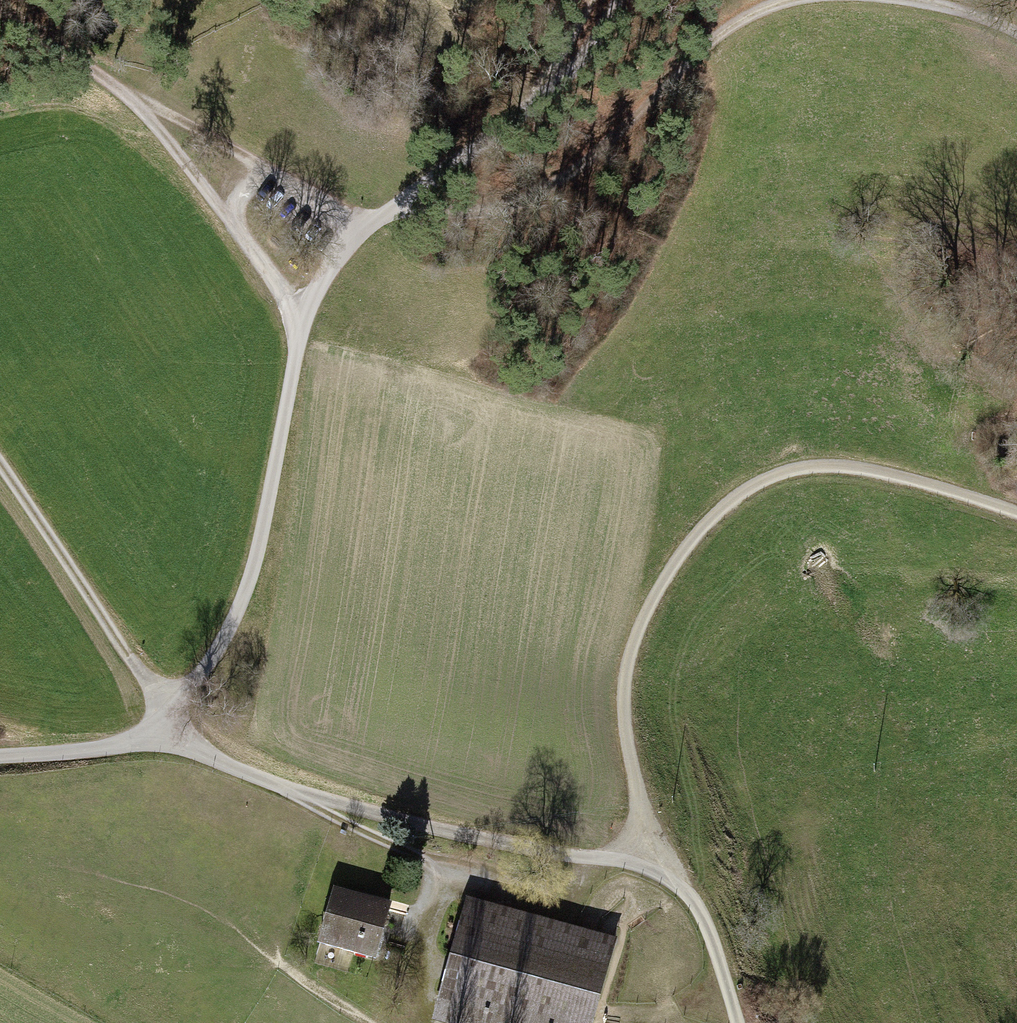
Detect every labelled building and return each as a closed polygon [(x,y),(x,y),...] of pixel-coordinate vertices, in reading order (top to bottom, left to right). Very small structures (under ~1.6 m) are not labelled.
[(336,894),(323,941),(374,956),(388,909),(336,894)] [(489,1022),(595,1022),(618,941),(469,900),(439,1009),(489,1022)]
